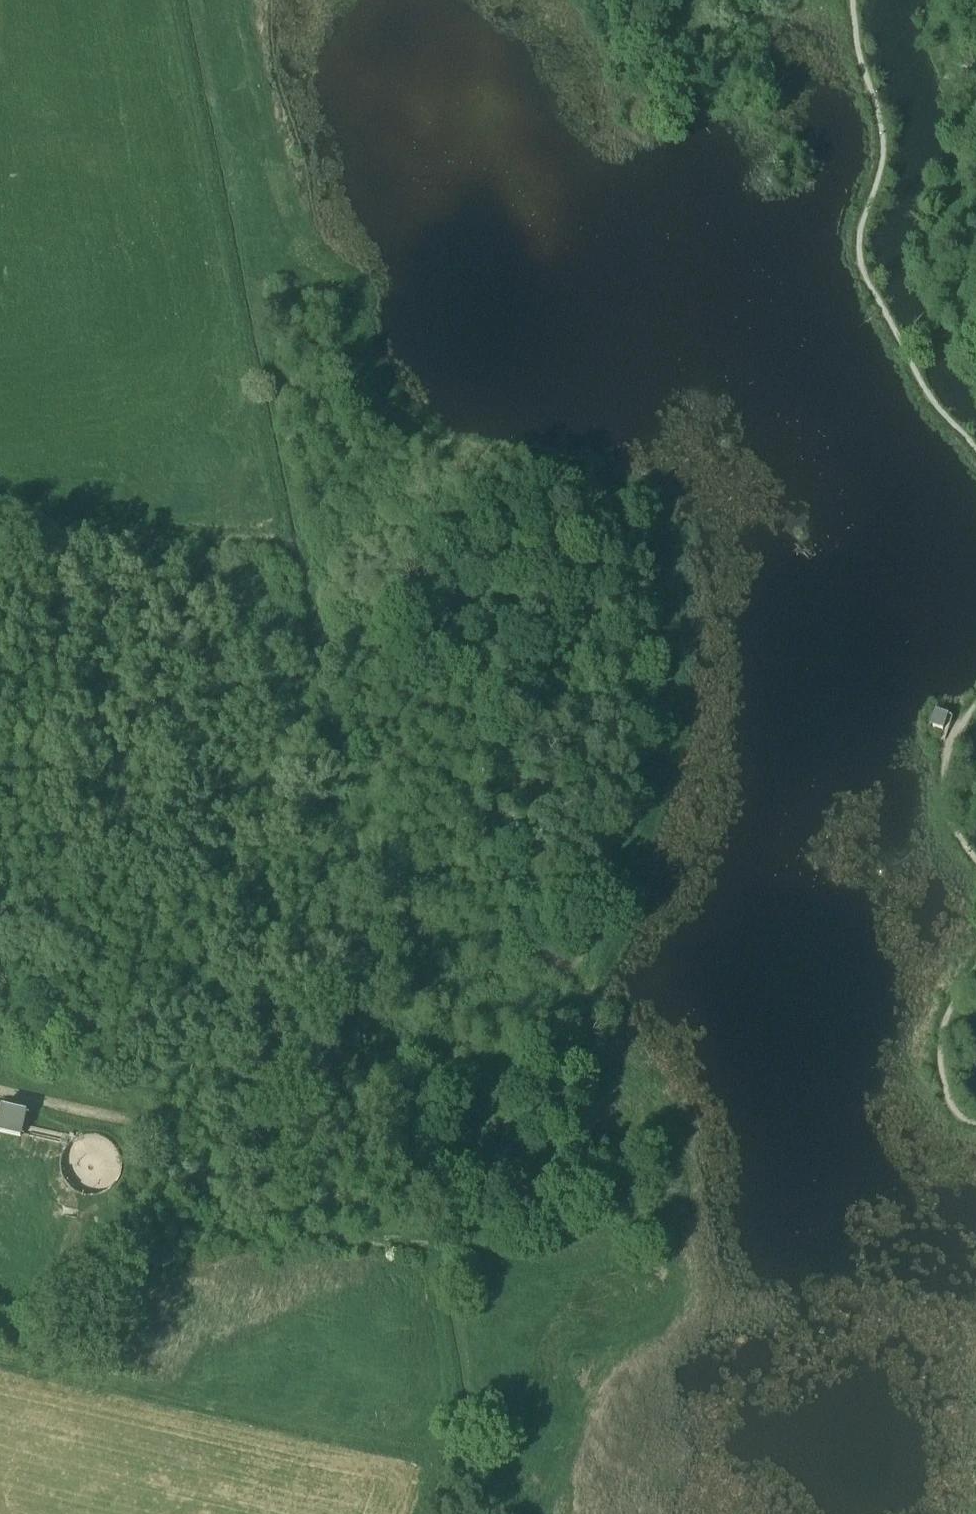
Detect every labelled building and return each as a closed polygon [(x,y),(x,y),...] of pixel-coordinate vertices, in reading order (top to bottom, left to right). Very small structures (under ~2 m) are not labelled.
[(0,1108),(0,1135),(21,1140),(27,1114),(0,1108)] [(75,1139),(26,1128),(24,1137),(66,1148),(61,1157),(60,1171),(63,1180),(71,1191),(90,1198),(108,1194),(119,1182),(123,1165),(119,1150),(106,1138),(89,1135),(75,1139)]
